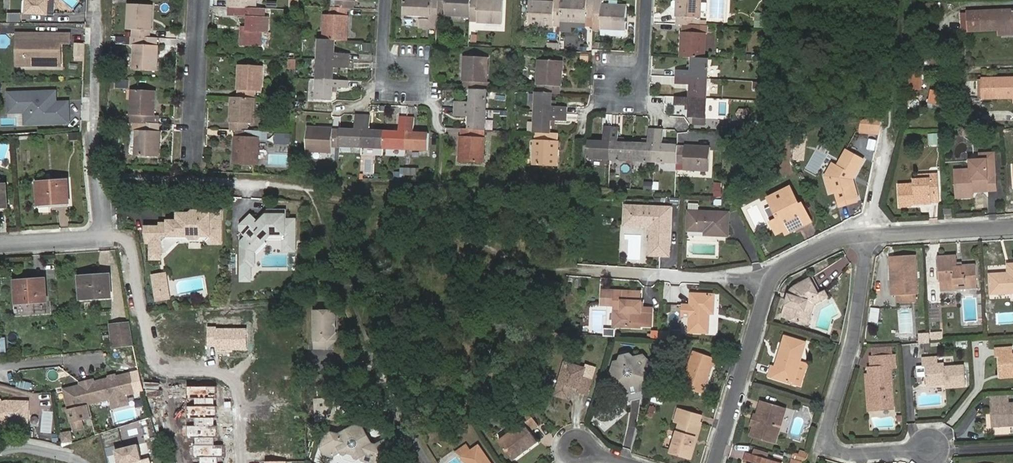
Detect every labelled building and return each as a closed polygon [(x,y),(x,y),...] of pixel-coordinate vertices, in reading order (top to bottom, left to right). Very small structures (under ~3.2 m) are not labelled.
[(26,13),(47,14),(48,0),(27,0),(26,13)] [(228,7),(229,7),(256,9),(256,0),(261,1),(261,0),(238,0),(233,0),(229,0),(228,7)] [(299,11),(299,0),(291,0),(291,10),(299,11)] [(338,0),(338,8),(347,8),(353,9),(354,1),(355,1),(355,0),(333,0),(338,0)] [(404,19),(421,19),(420,27),(437,28),(437,24),(438,8),(438,0),(405,0),(404,19)] [(438,8),(443,8),(445,9),(445,15),(470,16),(471,0),(438,0),(438,8)] [(503,23),(504,0),(502,0),(493,0),(493,2),(488,2),(488,0),(471,0),(470,16),(470,21),(477,21),(477,22),(503,23)] [(594,16),(595,0),(578,0),(578,1),(573,0),(562,0),(562,4),(561,21),(587,22),(586,28),(594,28),(594,16)] [(601,36),(626,37),(627,6),(617,5),(617,8),(611,8),(611,5),(602,5),(602,0),(595,0),(594,16),(594,28),(594,31),(601,31),(601,36)] [(677,17),(678,17),(677,24),(683,25),(705,26),(706,21),(700,20),(701,0),(678,0),(677,2),(680,2),(680,8),(677,8),(677,17)] [(561,21),(562,4),(554,4),(554,3),(545,3),(545,5),(539,5),(539,2),(529,2),(528,25),(561,26),(561,21)] [(150,38),(150,31),(151,31),(151,21),(149,21),(149,16),(152,16),(152,5),(129,4),(128,30),(134,30),(133,37),(150,38)] [(261,47),(261,32),(268,33),(268,17),(264,17),(265,9),(256,9),(229,7),(228,16),(247,16),(246,31),(242,31),(241,46),(261,47)] [(331,15),(325,14),(323,40),(335,40),(347,41),(347,30),(344,30),(345,25),(347,25),(348,15),(347,15),(347,8),(338,8),(331,7),(331,15)] [(1012,29),(1012,10),(968,12),(968,31),(1012,29)] [(756,18),(756,26),(764,27),(764,18),(756,18)] [(683,25),(683,32),(682,32),(681,41),(684,42),(684,47),(681,47),(681,57),(692,58),(704,58),(706,33),(707,33),(708,26),(705,26),(683,25)] [(61,43),(70,43),(70,34),(23,34),(23,65),(61,66),(61,43)] [(157,55),(158,45),(157,45),(157,38),(150,38),(133,37),(132,37),(132,44),(134,44),(133,70),(157,71),(157,60),(154,60),(155,54),(157,55)] [(350,54),(335,53),(335,40),(323,40),(319,39),(318,59),(349,61),(350,54)] [(78,43),(77,56),(84,57),(85,44),(78,43)] [(548,43),(548,51),(562,51),(562,43),(548,43)] [(589,62),(590,54),(581,53),(581,62),(589,62)] [(464,73),(463,82),(465,82),(464,90),(472,90),(487,91),(490,91),(490,83),(487,83),(488,58),(465,56),(464,67),(467,67),(467,73),(464,73)] [(704,58),(692,58),(692,66),(692,71),(677,70),(676,77),(707,79),(708,59),(704,58)] [(349,68),(349,61),(318,59),(317,79),(334,80),(334,72),(334,67),(349,68)] [(539,60),(537,93),(553,94),(560,94),(560,86),(561,86),(562,77),(559,77),(559,72),(562,72),(562,61),(539,60)] [(238,81),(238,90),(239,90),(238,98),(253,98),(254,91),(261,92),(263,66),(239,65),(239,76),(241,76),(241,81),(238,81)] [(910,87),(923,88),(923,72),(911,72),(910,87)] [(707,79),(676,77),(676,84),(691,85),(690,98),(706,98),(707,79)] [(1012,97),(1012,78),(982,79),(983,98),(1012,97)] [(317,79),(316,99),(333,100),(333,87),(348,88),(348,81),(334,80),(317,79)] [(929,102),(943,105),(946,91),(932,89),(929,102)] [(153,124),(153,115),(154,115),(155,106),(152,106),(152,101),(155,101),(155,91),(132,90),(131,114),(128,114),(127,123),(134,123),(153,124)] [(456,101),(456,109),(486,110),(487,91),(472,90),(471,102),(456,101)] [(55,92),(9,93),(9,113),(25,112),(31,112),(32,124),(69,123),(68,107),(56,107),(56,103),(55,92)] [(553,94),(537,93),(536,113),(566,114),(567,107),(552,106),(553,94)] [(231,113),(230,122),(231,122),(231,130),(237,130),(248,131),(248,123),(254,124),(255,98),(253,98),(238,98),(231,97),(231,108),(234,108),(233,113),(231,113)] [(703,118),(705,118),(706,98),(690,98),(675,97),(675,104),(690,105),(689,118),(694,118),(703,118)] [(455,116),(466,117),(470,117),(469,129),(485,130),(486,110),(456,109),(455,116)] [(536,113),(535,133),(551,134),(551,125),(551,121),(566,121),(566,114),(536,113)] [(341,130),(340,145),(362,146),(363,116),(356,115),(355,130),(341,129),(341,130)] [(371,116),(363,116),(362,146),(384,148),(385,132),(374,131),(370,131),(371,116)] [(881,117),(868,120),(867,130),(880,133),(881,130),(881,117)] [(384,148),(406,149),(407,118),(400,118),(399,132),(385,132),(384,148)] [(414,133),(415,129),(415,118),(407,118),(406,149),(428,150),(429,134),(414,133)] [(160,141),(160,131),(159,131),(160,124),(159,124),(153,124),(134,123),(134,130),(137,130),(135,156),(159,157),(160,146),(157,146),(157,140),(160,141)] [(340,145),(341,130),(333,130),(333,129),(324,128),(324,131),(318,131),(318,128),(308,127),(307,151),(332,152),(332,146),(340,146),(340,145)] [(589,142),(588,158),(611,159),(612,128),(604,127),(604,142),(589,142)] [(612,128),(611,159),(633,160),(633,144),(623,143),(619,143),(619,128),(612,128)] [(462,129),(461,136),(460,136),(460,146),(463,146),(462,151),(460,151),(459,162),(483,163),(485,130),(469,129),(462,129)] [(237,130),(237,138),(236,138),(235,147),(238,147),(238,152),(235,152),(234,163),(258,164),(259,139),(263,139),(263,131),(248,131),(237,130)] [(633,144),(633,160),(655,161),(656,130),(649,130),(648,145),(633,144)] [(677,162),(677,147),(677,146),(663,145),(664,130),(656,130),(655,161),(677,162)] [(558,151),(559,141),(557,141),(558,134),(551,134),(535,133),(534,166),(558,167),(558,156),(555,156),(555,151),(558,151)] [(939,135),(929,135),(930,145),(939,145),(939,135)] [(677,163),(684,164),(684,170),(710,171),(711,147),(700,147),(700,150),(694,149),(694,147),(685,146),(685,147),(677,147),(677,162),(677,163)] [(842,169),(834,182),(837,191),(836,192),(839,203),(858,198),(853,179),(864,160),(851,153),(842,169)] [(832,164),(825,176),(830,193),(836,192),(837,191),(834,182),(842,169),(832,164)] [(955,170),(957,198),(973,197),(973,188),(988,187),(988,191),(997,191),(996,176),(988,176),(987,168),(955,170)] [(912,206),(912,203),(932,202),(932,199),(938,199),(937,175),(931,175),(931,179),(913,180),(913,184),(898,185),(899,207),(912,206)] [(68,181),(38,182),(39,205),(69,203),(68,181)] [(645,190),(652,191),(653,182),(645,181),(645,190)] [(772,206),(779,220),(772,223),(777,234),(784,231),(786,234),(793,231),(791,227),(797,224),(799,228),(811,222),(803,204),(799,206),(790,187),(775,195),(779,203),(772,206)] [(650,255),(669,256),(671,208),(625,206),(624,226),(651,227),(650,255)] [(152,242),(151,258),(161,258),(162,235),(188,236),(191,238),(199,238),(202,236),(210,236),(210,238),(212,243),(222,243),(222,220),(220,220),(220,211),(210,211),(210,213),(202,213),(200,211),(193,211),(191,213),(179,213),(179,221),(172,221),(169,223),(161,223),(161,227),(145,226),(148,242),(152,242)] [(705,235),(729,236),(729,213),(688,211),(688,231),(705,231),(705,235)] [(285,217),(269,217),(269,221),(264,227),(261,225),(257,229),(252,223),(242,232),(242,238),(247,243),(242,248),(242,257),(246,257),(253,249),(259,254),(271,241),(281,241),(284,244),(284,254),(287,258),(295,258),(295,226),(285,226),(285,217)] [(242,257),(242,273),(251,273),(255,273),(255,258),(259,254),(253,249),(246,257),(242,257)] [(892,296),(917,294),(918,294),(916,255),(890,257),(892,296)] [(957,255),(939,256),(941,291),(956,290),(956,289),(978,287),(976,264),(957,265),(957,255)] [(990,274),(991,293),(1012,292),(1012,264),(1008,265),(1009,273),(990,274)] [(153,275),(155,288),(167,286),(165,273),(153,275)] [(242,273),(242,287),(251,287),(251,273),(242,273)] [(110,275),(80,277),(81,299),(111,298),(110,275)] [(805,325),(809,313),(807,312),(810,301),(821,295),(824,301),(830,297),(826,290),(820,293),(811,277),(790,288),(788,294),(792,295),(790,302),(786,301),(781,317),(805,325)] [(45,279),(16,281),(17,303),(46,302),(45,279)] [(155,288),(156,300),(169,298),(167,286),(155,288)] [(642,308),(643,301),(640,301),(641,292),(615,291),(603,290),(602,302),(615,302),(622,303),(622,312),(616,312),(615,326),(621,327),(635,327),(635,322),(640,322),(640,326),(651,326),(652,308),(642,308)] [(690,332),(708,333),(709,314),(713,314),(714,295),(691,294),(691,305),(690,317),(690,332)] [(21,307),(21,314),(37,313),(37,305),(21,307)] [(682,317),(690,317),(691,305),(683,305),(682,317)] [(879,323),(880,308),(871,307),(870,322),(879,323)] [(331,311),(315,311),(315,348),(328,348),(328,340),(336,333),(336,316),(331,311)] [(111,325),(113,347),(133,345),(130,323),(111,325)] [(217,327),(208,326),(208,346),(215,346),(215,350),(246,350),(246,329),(217,329),(217,327)] [(661,331),(653,330),(652,339),(661,340),(661,331)] [(671,331),(661,331),(661,340),(668,340),(671,340),(671,331)] [(769,376),(793,384),(800,361),(806,343),(785,337),(775,368),(772,367),(769,376)] [(684,341),(673,340),(673,351),(684,352),(684,341)] [(998,349),(1012,348),(1012,341),(998,342),(998,349)] [(871,357),(890,356),(889,347),(870,348),(871,357)] [(995,349),(995,356),(999,355),(1000,377),(1012,376),(1012,353),(1012,348),(998,349),(995,349)] [(712,366),(714,367),(717,359),(694,351),(682,386),(703,394),(712,366)] [(631,393),(639,391),(641,384),(645,384),(648,373),(644,369),(647,359),(644,355),(634,358),(631,354),(621,356),(619,361),(615,362),(612,373),(615,376),(614,381),(620,388),(625,387),(631,393)] [(894,409),(891,368),(896,368),(895,356),(890,356),(871,357),(872,368),(869,368),(869,374),(866,374),(869,411),(894,409)] [(925,365),(927,384),(945,383),(946,387),(966,385),(965,366),(945,367),(945,364),(938,364),(938,357),(922,358),(923,365),(925,365)] [(809,364),(800,361),(793,384),(802,387),(809,364)] [(565,363),(555,395),(569,399),(572,387),(579,389),(578,392),(588,395),(595,369),(586,366),(585,369),(565,363)] [(66,396),(72,422),(91,417),(88,404),(110,398),(111,401),(127,397),(126,395),(135,393),(130,374),(94,383),(93,380),(80,383),(82,392),(66,396)] [(331,374),(317,376),(318,390),(333,388),(331,374)] [(992,404),(993,404),(994,426),(1012,425),(1012,403),(1009,403),(1009,396),(991,397),(992,404)] [(337,398),(319,400),(322,420),(340,418),(337,398)] [(12,422),(28,422),(29,401),(6,402),(0,404),(0,425),(12,422)] [(760,423),(754,426),(751,435),(771,442),(776,427),(779,429),(785,409),(761,402),(757,416),(760,423)] [(680,423),(671,454),(689,459),(702,415),(679,408),(675,421),(680,423)] [(519,415),(524,422),(499,441),(514,462),(539,443),(531,432),(539,426),(527,409),(519,415)] [(387,439),(374,447),(370,440),(367,439),(364,435),(365,431),(363,428),(355,426),(339,435),(331,433),(324,437),(321,448),(325,455),(333,457),(342,451),(346,458),(355,461),(366,453),(373,455),(377,462),(380,462),(382,462),(397,454),(398,452),(390,439),(387,439)] [(62,445),(74,442),(71,430),(60,433),(62,445)] [(121,462),(144,462),(148,462),(144,444),(118,450),(121,462)] [(479,446),(471,451),(466,445),(456,453),(463,457),(467,462),(491,462),(479,446)] [(800,452),(798,460),(803,462),(805,462),(808,454),(800,452)] [(744,462),(747,462),(781,462),(747,453),(744,462)]
